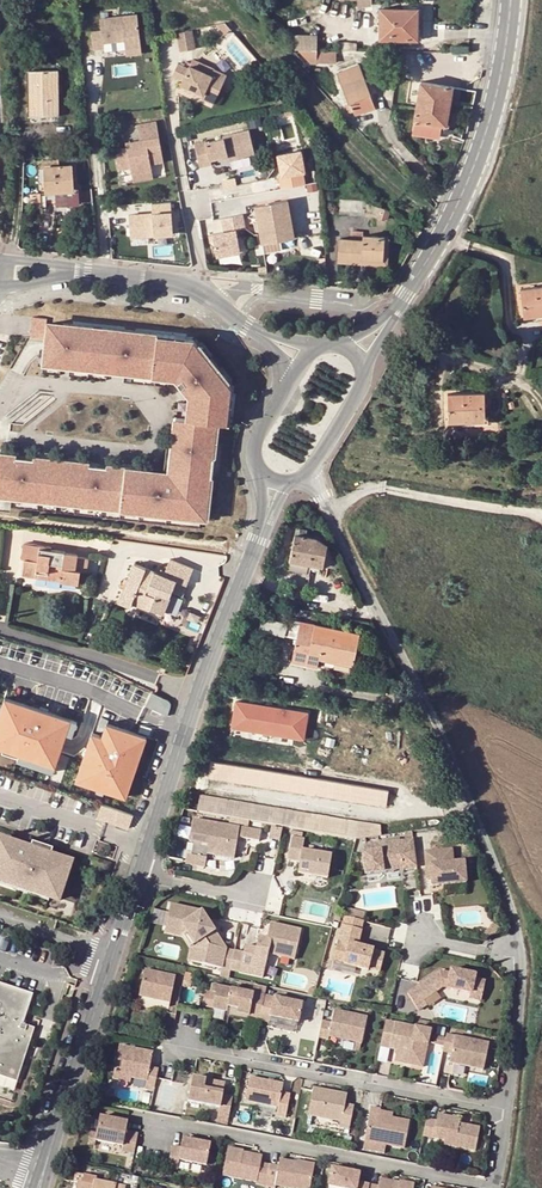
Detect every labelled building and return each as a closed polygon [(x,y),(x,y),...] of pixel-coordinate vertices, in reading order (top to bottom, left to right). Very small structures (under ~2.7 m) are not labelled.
[(411,10),(380,9),(379,39),(417,40),(417,26),(411,26),(411,10)] [(101,17),(102,28),(92,30),(93,48),(104,47),(104,41),(125,39),(125,47),(126,49),(141,48),(137,13),(101,17)] [(192,31),(177,35),(182,53),(196,49),(192,31)] [(125,39),(104,41),(104,47),(104,50),(125,47),(125,39)] [(332,63),(333,53),(316,53),(316,62),(332,63)] [(268,75),(255,60),(252,63),(258,70),(257,72),(264,79),(268,75)] [(189,68),(178,63),(173,75),(183,80),(181,84),(203,94),(201,98),(214,104),(227,75),(214,69),(211,75),(190,65),(189,68)] [(346,97),(356,114),(374,107),(358,64),(337,72),(347,97),(346,97)] [(59,116),(57,70),(28,71),(29,116),(59,116)] [(422,82),(413,133),(439,138),(442,126),(455,128),(461,89),(422,82)] [(127,148),(116,151),(119,169),(131,167),(132,175),(152,171),(151,164),(164,162),(157,123),(139,125),(141,141),(132,142),(133,148),(127,148)] [(228,137),(229,140),(211,144),(210,142),(199,144),(203,167),(215,164),(214,159),(231,156),(232,162),(258,156),(255,140),(254,132),(228,137)] [(255,140),(258,156),(265,155),(262,138),(255,140)] [(301,151),(276,156),(282,187),(304,183),(302,175),(305,174),(301,151)] [(41,168),(41,177),(44,177),(45,193),(56,192),(57,206),(77,204),(77,191),(74,191),(72,166),(41,168)] [(154,179),(152,171),(132,175),(133,182),(154,179)] [(286,241),(296,240),(292,201),(259,205),(263,243),(286,241)] [(151,214),(128,216),(130,241),(174,238),(171,204),(151,206),(151,214)] [(378,218),(386,221),(389,211),(375,207),(373,214),(379,216),(378,218)] [(241,215),(221,219),(223,232),(210,235),(211,236),(212,243),(215,257),(239,252),(235,231),(244,229),(241,215)] [(363,259),(382,260),(384,238),(363,236),(363,241),(339,240),(338,262),(363,263),(363,259)] [(387,265),(390,238),(384,238),(382,260),(363,259),(363,263),(387,265)] [(286,241),(263,243),(264,253),(288,250),(286,241)] [(521,289),(524,318),(541,315),(541,287),(521,289)] [(48,319),(33,317),(30,337),(46,339),(48,324),(48,319)] [(170,372),(179,374),(183,377),(178,382),(189,393),(194,389),(197,393),(196,396),(196,401),(194,420),(187,419),(176,418),(169,482),(153,480),(154,473),(145,472),(145,469),(107,465),(106,467),(90,465),(90,463),(71,461),(71,463),(53,461),(53,459),(33,457),(33,459),(17,457),(17,455),(0,453),(0,496),(11,498),(201,519),(206,477),(215,478),(217,458),(208,457),(212,422),(221,423),(230,424),(235,381),(202,340),(75,324),(75,327),(48,324),(46,339),(45,345),(43,364),(61,366),(62,361),(170,372)] [(170,372),(62,361),(61,366),(169,379),(170,372)] [(485,419),(485,393),(447,394),(448,422),(475,422),(475,419),(485,419)] [(187,419),(194,420),(196,401),(196,396),(189,401),(187,419)] [(221,423),(212,422),(208,457),(217,458),(221,423)] [(541,469),(541,463),(529,461),(528,468),(541,470),(541,469)] [(215,478),(206,477),(201,519),(210,520),(215,478)] [(307,570),(309,562),(323,565),(339,568),(328,546),(326,545),(316,539),(304,537),(306,530),(300,529),(298,535),(294,534),(289,559),(287,567),(307,570)] [(77,556),(65,555),(65,551),(51,549),(51,546),(40,545),(24,543),(22,558),(37,560),(36,567),(48,568),(47,574),(61,576),(61,580),(78,582),(80,570),(88,571),(89,558),(77,556)] [(181,595),(192,568),(169,559),(163,574),(134,563),(118,602),(129,607),(131,603),(134,596),(151,603),(150,608),(162,612),(171,591),(181,595)] [(36,567),(35,577),(61,580),(61,576),(47,574),(48,568),(36,567)] [(134,596),(131,603),(148,610),(150,608),(151,603),(134,596)] [(261,613),(260,621),(274,624),(276,615),(261,613)] [(318,659),(352,665),(359,634),(299,621),(290,661),(316,666),(318,659)] [(151,694),(145,707),(167,715),(171,706),(171,704),(169,702),(151,694)] [(232,698),(228,728),(305,737),(308,708),(232,698)] [(0,716),(0,742),(21,749),(20,753),(56,764),(63,744),(71,720),(6,699),(0,716)] [(105,791),(127,798),(137,768),(131,766),(141,735),(107,724),(109,720),(101,718),(97,730),(105,732),(103,736),(92,732),(78,775),(107,785),(105,791)] [(141,725),(139,731),(149,734),(151,728),(141,725)] [(391,792),(212,763),(210,778),(388,807),(391,792)] [(381,826),(201,797),(199,813),(360,839),(382,835),(381,826)] [(132,815),(101,804),(96,818),(128,828),(132,815)] [(209,855),(237,859),(240,838),(261,842),(263,832),(242,828),(195,821),(191,843),(211,846),(209,855)] [(418,866),(414,831),(406,832),(407,840),(402,841),(405,867),(418,866)] [(291,837),(288,859),(300,861),(299,873),(328,877),(331,855),(303,851),(304,839),(291,837)] [(50,895),(51,891),(62,895),(71,866),(60,862),(61,857),(51,854),(52,850),(41,846),(39,850),(30,847),(29,850),(21,848),(22,844),(3,838),(2,841),(0,841),(0,878),(50,895)] [(371,872),(405,867),(402,841),(368,845),(369,851),(364,852),(367,872),(371,872)] [(463,883),(461,862),(450,863),(449,849),(429,851),(430,865),(427,865),(428,879),(428,886),(463,883)] [(427,865),(430,865),(429,851),(422,852),(424,880),(428,879),(427,865)] [(207,869),(209,859),(189,856),(188,866),(207,869)] [(0,878),(0,884),(49,900),(50,895),(0,878)] [(171,905),(166,927),(188,932),(200,951),(208,953),(205,964),(223,968),(228,948),(217,946),(218,941),(213,933),(217,931),(202,911),(171,905)] [(357,944),(364,920),(344,915),(333,958),(344,961),(343,962),(368,969),(368,967),(379,970),(384,952),(373,949),(373,948),(357,944)] [(244,953),(236,951),(232,970),(251,975),(255,958),(267,961),(269,953),(295,959),(302,930),(271,923),(268,938),(259,937),(257,948),(246,946),(244,953)] [(188,932),(166,927),(165,933),(184,937),(192,949),(200,951),(188,932)] [(236,950),(228,948),(223,968),(232,970),(236,951),(236,950)] [(469,993),(467,998),(479,1001),(484,982),(473,980),(474,975),(450,970),(449,974),(440,972),(422,983),(423,985),(408,995),(417,1010),(426,1004),(423,999),(442,987),(469,993)] [(177,977),(146,971),(141,998),(172,1004),(177,977)] [(6,1074),(11,1075),(12,1071),(26,1021),(22,1020),(13,1017),(22,988),(0,982),(0,1072),(6,1074)] [(260,1021),(260,1019),(265,995),(215,985),(211,1001),(214,1001),(213,1007),(228,1010),(229,1005),(238,1006),(238,1011),(249,1013),(249,1019),(260,1021)] [(444,993),(467,998),(469,993),(442,987),(423,999),(426,1004),(444,993)] [(303,1003),(265,995),(260,1019),(271,1021),(272,1015),(300,1021),(303,1003)] [(229,1005),(228,1010),(228,1013),(237,1014),(238,1011),(238,1006),(229,1005)] [(213,1008),(211,1016),(224,1019),(225,1010),(213,1008)] [(330,1039),(331,1036),(363,1042),(368,1016),(335,1010),(332,1022),(323,1020),(320,1037),(330,1039)] [(424,1067),(431,1031),(386,1020),(381,1046),(391,1048),(392,1044),(404,1047),(405,1043),(409,1045),(406,1060),(411,1061),(410,1064),(424,1067)] [(488,1042),(447,1033),(443,1050),(451,1052),(450,1061),(482,1067),(488,1042)] [(392,1044),(391,1048),(398,1050),(395,1061),(405,1063),(406,1060),(409,1045),(405,1043),(404,1047),(392,1044)] [(156,1087),(158,1076),(159,1067),(152,1065),(154,1051),(123,1045),(117,1072),(130,1075),(149,1079),(148,1085),(156,1087)] [(219,1114),(229,1116),(233,1096),(223,1094),(225,1081),(195,1075),(190,1099),(220,1105),(219,1114)] [(286,1083),(252,1076),(248,1099),(281,1105),(279,1115),(288,1117),(293,1095),(284,1093),(286,1083)] [(353,1112),(344,1110),(345,1105),(347,1094),(315,1088),(310,1114),(342,1120),(340,1127),(349,1129),(353,1112)] [(381,1107),(371,1106),(364,1139),(403,1147),(408,1120),(391,1117),(392,1113),(380,1111),(381,1107)] [(437,1120),(427,1118),(423,1136),(446,1140),(445,1145),(476,1150),(480,1127),(461,1123),(462,1117),(438,1113),(437,1120)] [(227,1123),(229,1116),(219,1114),(217,1121),(227,1123)] [(133,1151),(137,1132),(125,1129),(127,1120),(99,1116),(95,1139),(122,1144),(121,1149),(133,1151)] [(483,1141),(490,1141),(492,1123),(488,1128),(486,1125),(483,1141)] [(166,1165),(176,1167),(178,1158),(205,1164),(209,1144),(182,1137),(180,1146),(171,1144),(166,1165)] [(254,1182),(264,1184),(268,1164),(259,1162),(260,1154),(241,1150),(242,1149),(226,1146),(221,1173),(254,1180),(254,1182)] [(268,1164),(264,1184),(274,1186),(274,1183),(299,1187),(308,1187),(313,1162),(295,1159),(295,1162),(278,1158),(276,1166),(268,1164)] [(367,1184),(355,1181),(356,1173),(329,1168),(326,1186),(336,1187),(366,1187),(367,1184)] [(367,1184),(366,1187),(411,1187),(412,1183),(397,1181),(397,1182),(377,1178),(376,1185),(367,1184)]
